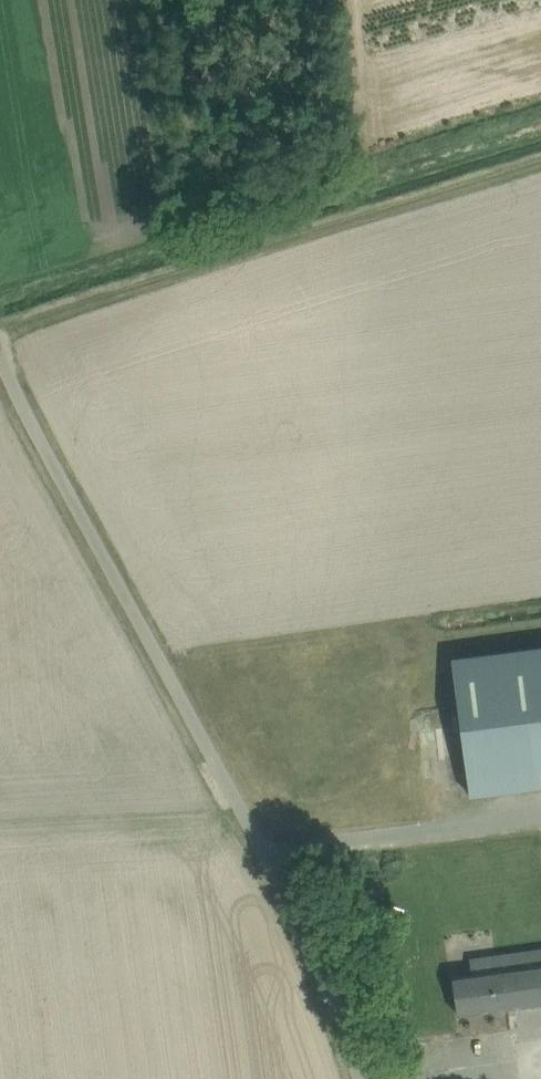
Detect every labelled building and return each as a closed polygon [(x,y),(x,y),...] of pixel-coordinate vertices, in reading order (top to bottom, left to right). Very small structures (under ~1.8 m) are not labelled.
[(453,658),(460,709),(471,795),(540,785),(540,646),(453,658)] [(495,955),(471,959),(473,972),(454,974),(459,1014),(513,1007),(540,1003),(540,949),(495,955)]
